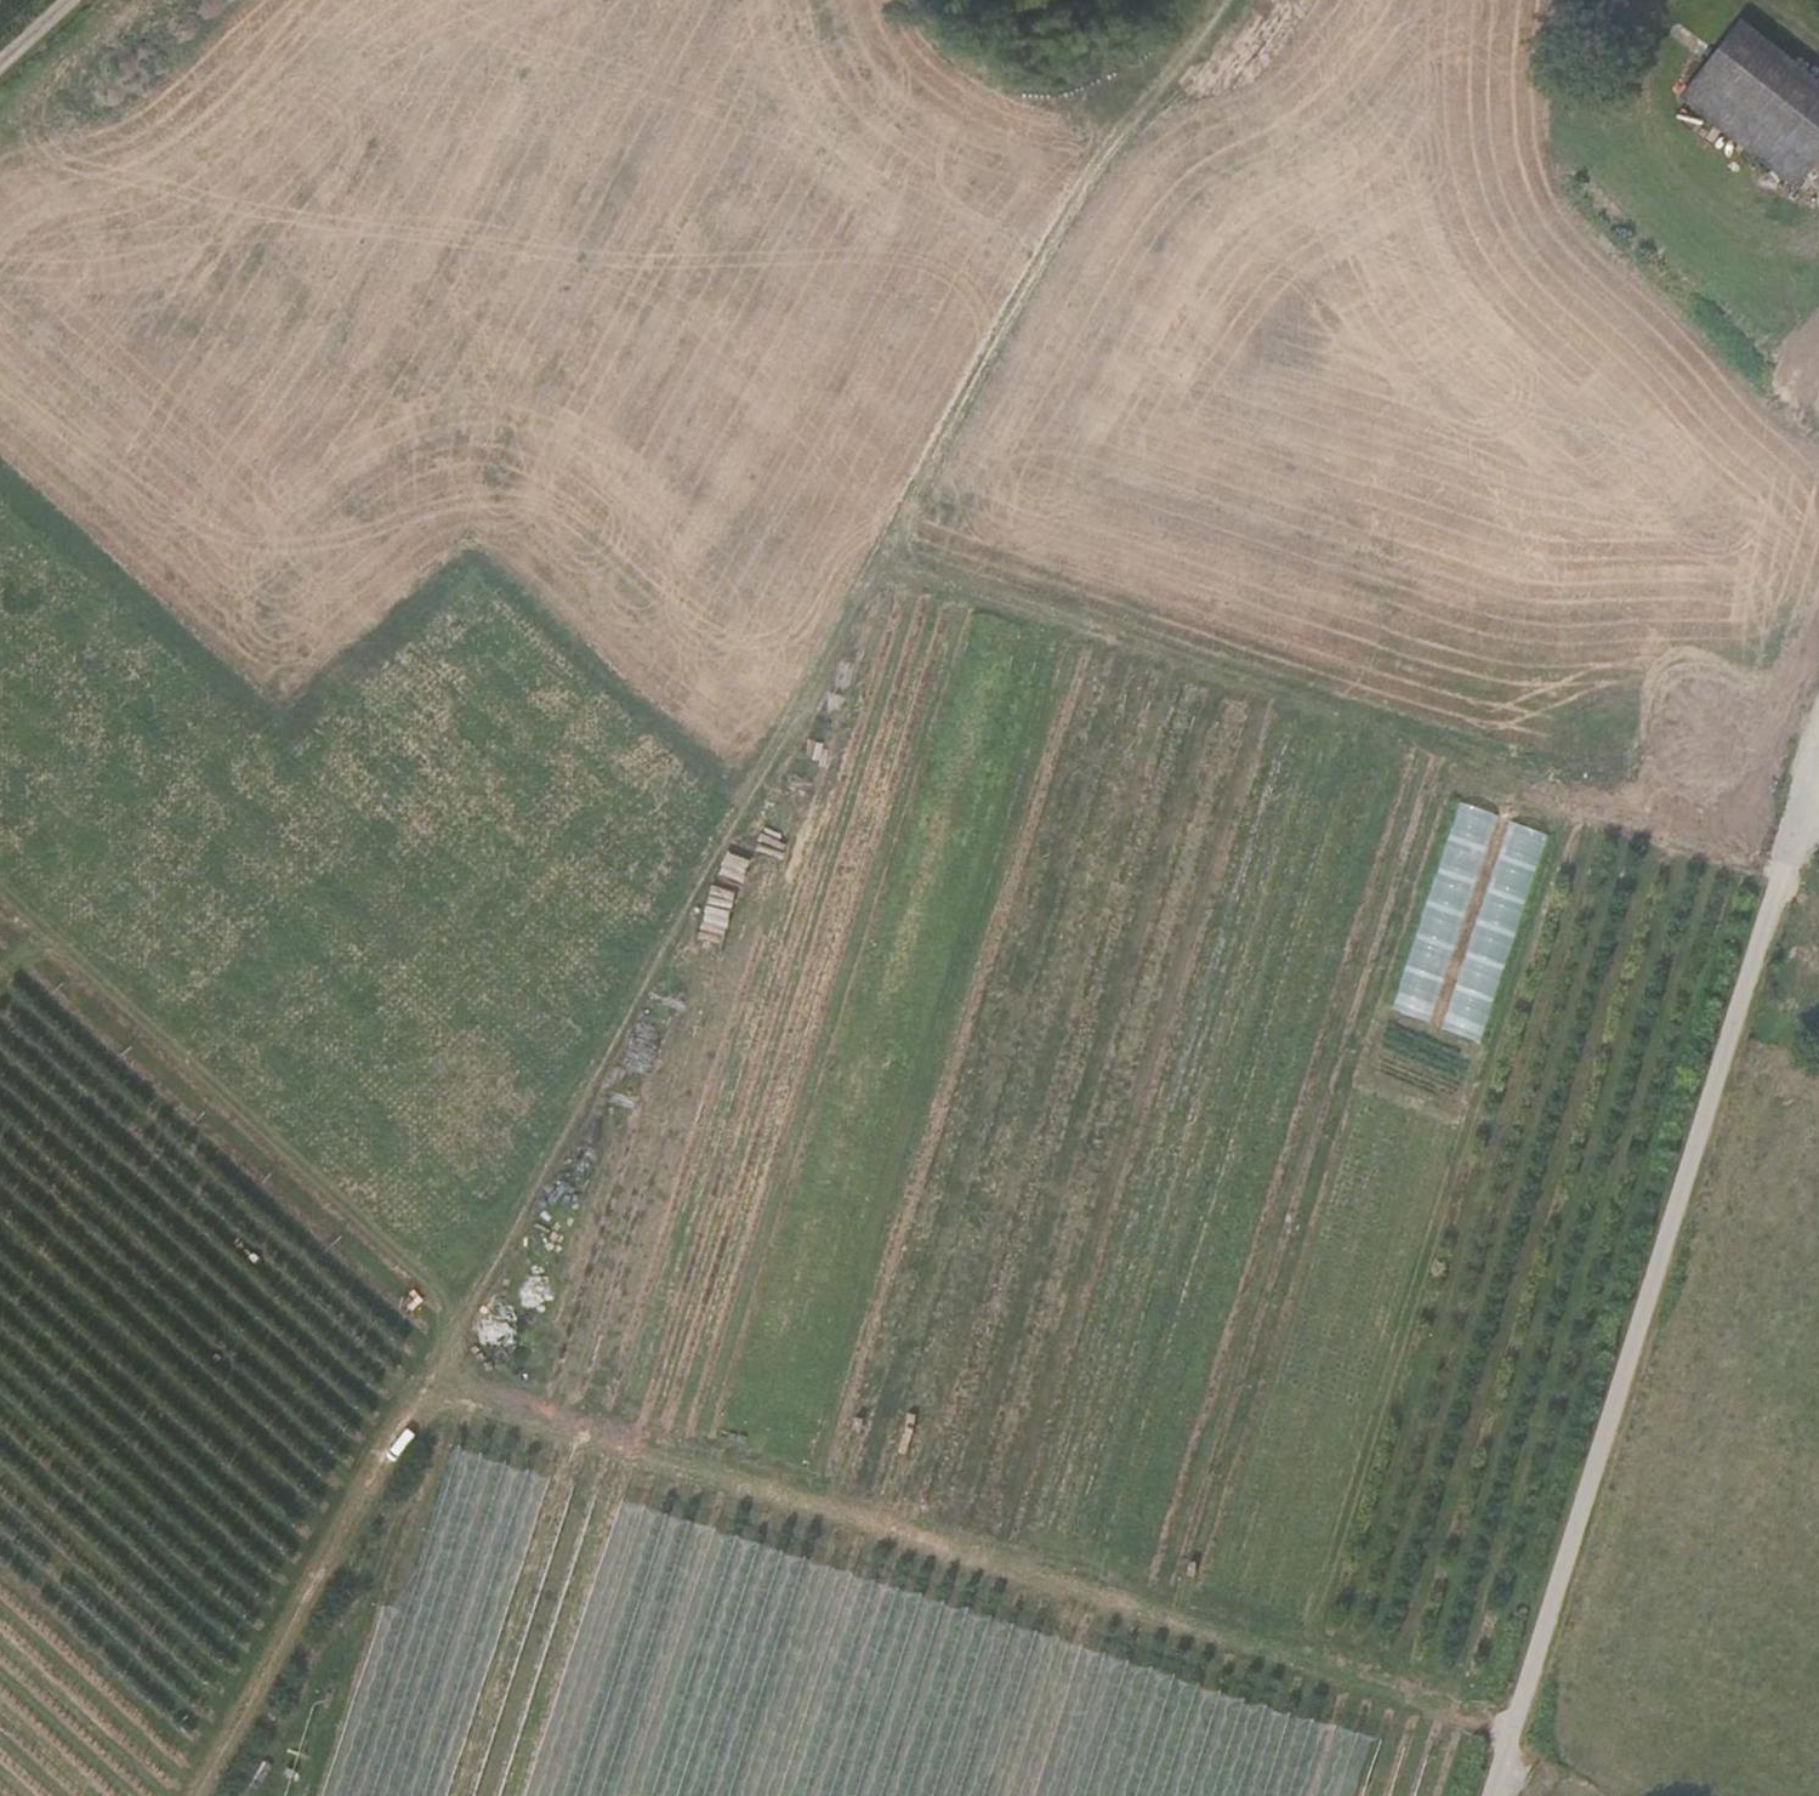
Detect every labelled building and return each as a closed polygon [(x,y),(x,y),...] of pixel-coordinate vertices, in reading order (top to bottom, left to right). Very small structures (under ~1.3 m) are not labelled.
[(1818,164),(1818,80),(1741,19),(1680,98),(1798,190),(1818,164)] [(1818,1065),(1818,1033),(1811,1063),(1818,1065)]
